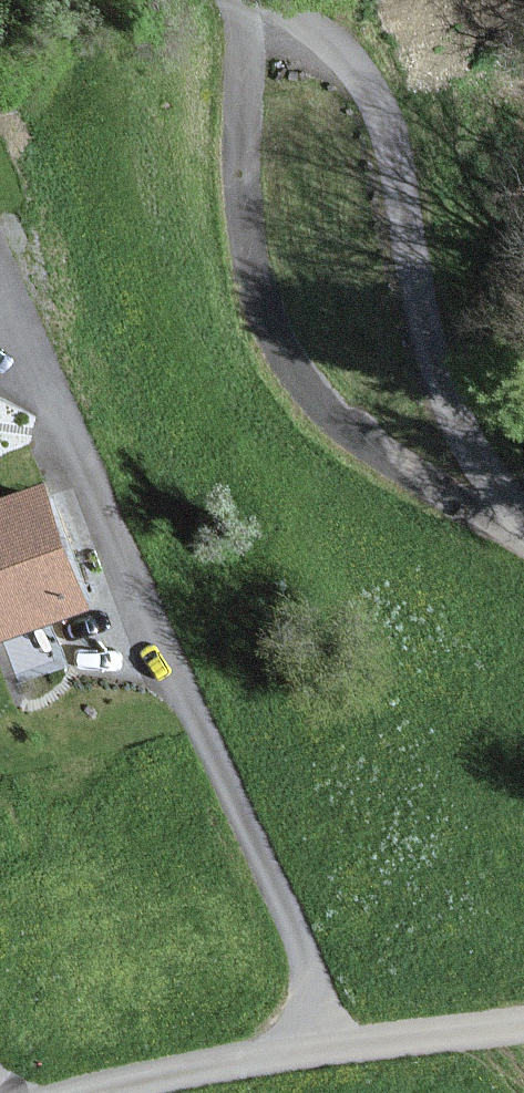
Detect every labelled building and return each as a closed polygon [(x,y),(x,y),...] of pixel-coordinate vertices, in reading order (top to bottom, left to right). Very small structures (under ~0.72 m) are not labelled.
[(53,490),(0,509),(0,639),(95,605),(53,490)]
